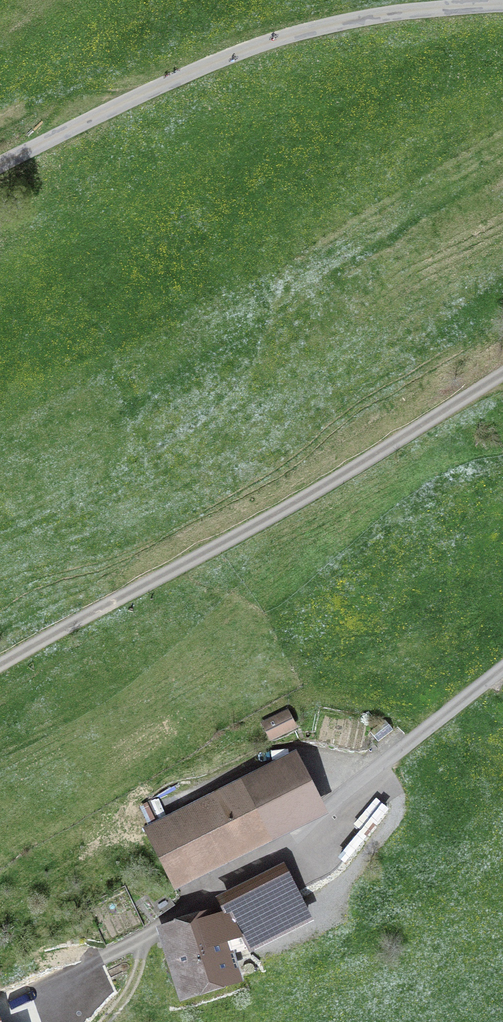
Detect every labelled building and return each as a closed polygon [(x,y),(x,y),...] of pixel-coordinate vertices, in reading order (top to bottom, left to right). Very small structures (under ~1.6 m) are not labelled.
[(277,834),(310,807),(287,760),(149,828),(177,884),(277,834)] [(226,957),(222,943),(231,940),(229,932),(283,916),(274,884),(227,898),(232,913),(166,933),(183,992),(227,979),(221,958),(226,957)] [(31,1009),(0,1019),(0,1021),(35,1021),(31,1009)]
